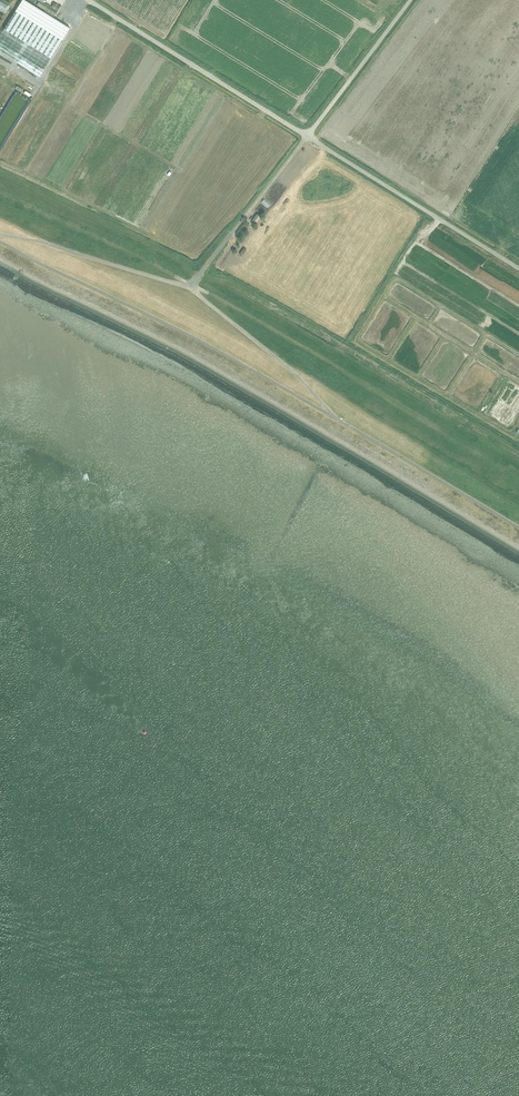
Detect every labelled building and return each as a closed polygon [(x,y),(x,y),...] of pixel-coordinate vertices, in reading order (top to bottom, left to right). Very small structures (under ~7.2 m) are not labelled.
[(0,35),(0,52),(40,77),(70,28),(53,18),(47,14),(44,12),(25,0),(22,0),(0,35)] [(9,4),(1,0),(0,0),(0,8),(5,11),(9,4)] [(40,1),(37,6),(45,11),(44,11),(44,12),(47,14),(48,13),(54,16),(57,12),(60,7),(54,3),(51,8),(43,3),(44,1),(45,2),(46,0),(37,0),(40,1)] [(256,224),(261,217),(258,215),(252,221),(256,224)]
